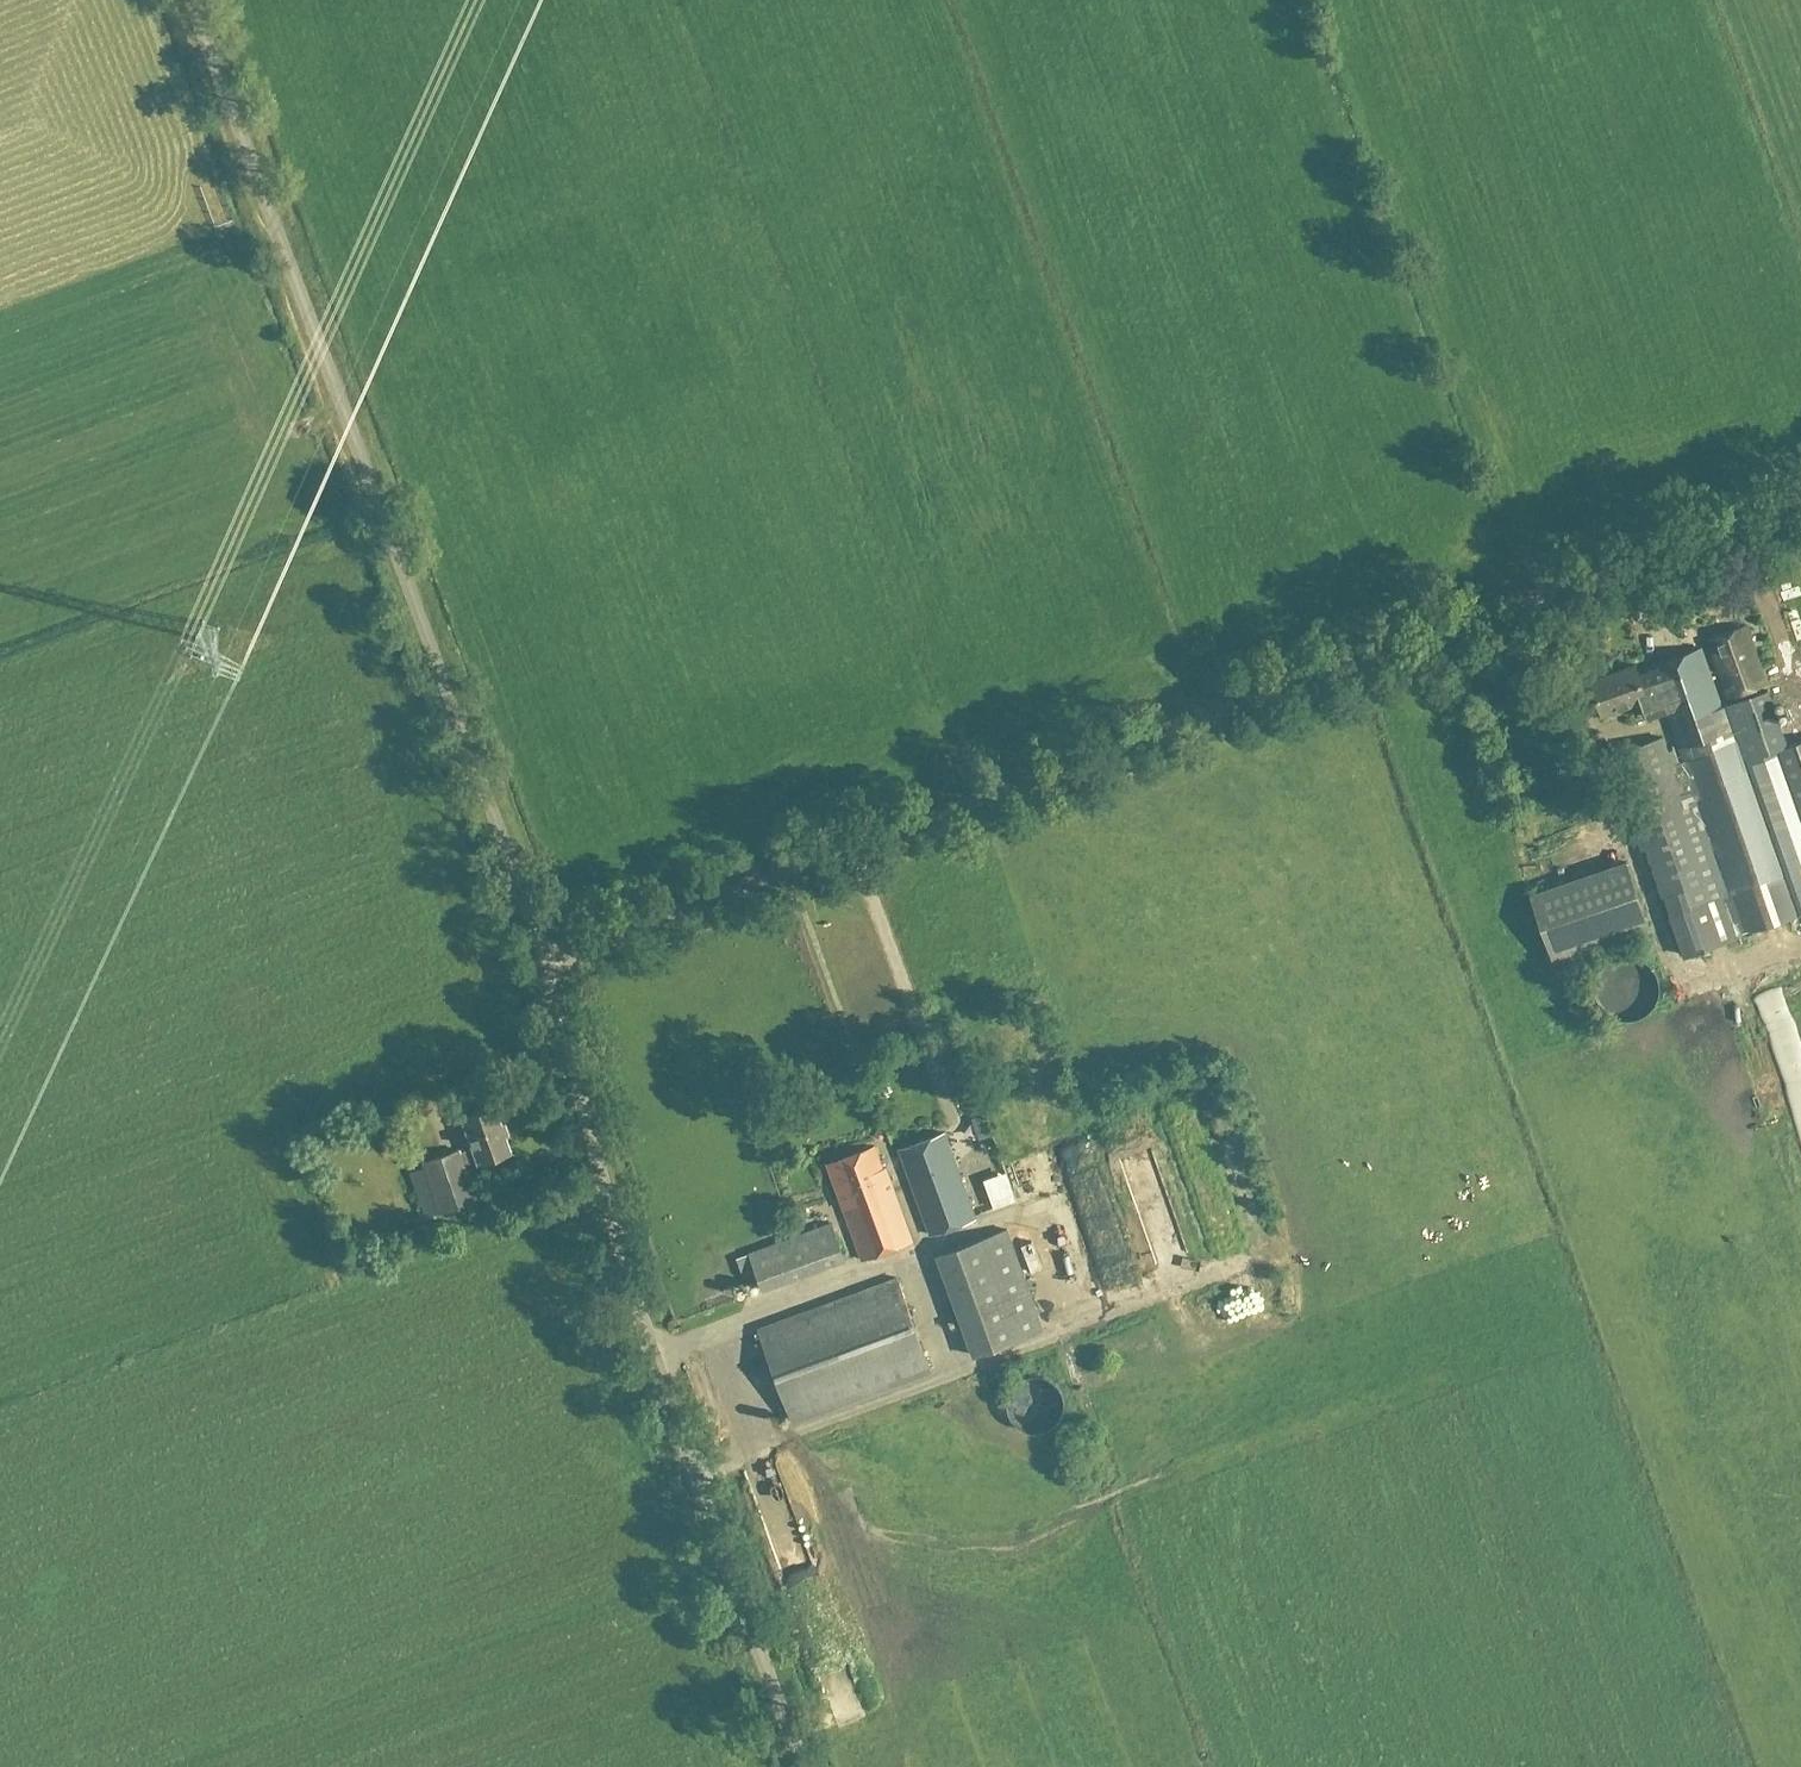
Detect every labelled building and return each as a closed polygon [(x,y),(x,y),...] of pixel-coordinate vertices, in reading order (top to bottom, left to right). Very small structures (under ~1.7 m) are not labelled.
[(1706,642),(1726,700),(1763,687),(1743,629),(1706,642)] [(1722,709),(1700,648),(1650,666),(1653,672),(1639,677),(1635,666),(1590,681),(1602,715),(1641,701),(1646,718),(1665,711),(1683,762),(1678,764),(1673,750),(1666,752),(1662,739),(1615,755),(1686,956),(1800,916),(1800,741),(1784,747),(1766,693),(1722,709)] [(1625,862),(1528,895),(1552,964),(1649,930),(1625,862)] [(1598,974),(1594,984),(1594,995),(1597,1005),(1603,1013),(1612,1019),(1622,1022),(1632,1022),(1642,1018),(1650,1012),(1656,1003),(1658,992),(1657,982),(1652,972),(1644,965),(1635,960),(1624,959),(1614,961),(1605,966),(1598,974)] [(950,1058),(953,1066),(962,1063),(959,1055),(950,1058)] [(458,1153),(422,1165),(439,1214),(475,1202),(462,1165),(475,1160),(477,1165),(508,1154),(492,1109),(461,1120),(472,1150),(458,1155),(458,1153)] [(1137,1213),(1165,1198),(1131,1134),(1103,1148),(1137,1213)] [(943,1135),(898,1151),(929,1236),(974,1220),(943,1135)] [(874,1150),(827,1167),(861,1261),(912,1243),(885,1170),(882,1171),(874,1150)] [(1178,1242),(1184,1259),(1202,1252),(1198,1242),(1227,1231),(1207,1178),(1184,1187),(1202,1233),(1178,1242)] [(831,1225),(749,1256),(762,1292),(845,1262),(831,1225)] [(1006,1232),(937,1257),(973,1356),(1042,1331),(1006,1232)] [(895,1280),(758,1332),(792,1425),(930,1373),(895,1280)] [(1007,1396),(1005,1406),(1007,1416),(1013,1425),(1021,1431),(1031,1434),(1041,1434),(1050,1430),(1058,1422),(1062,1413),(1063,1403),(1060,1393),(1055,1385),(1047,1380),(1037,1377),(1028,1378),(1019,1381),(1012,1388),(1007,1396)]
